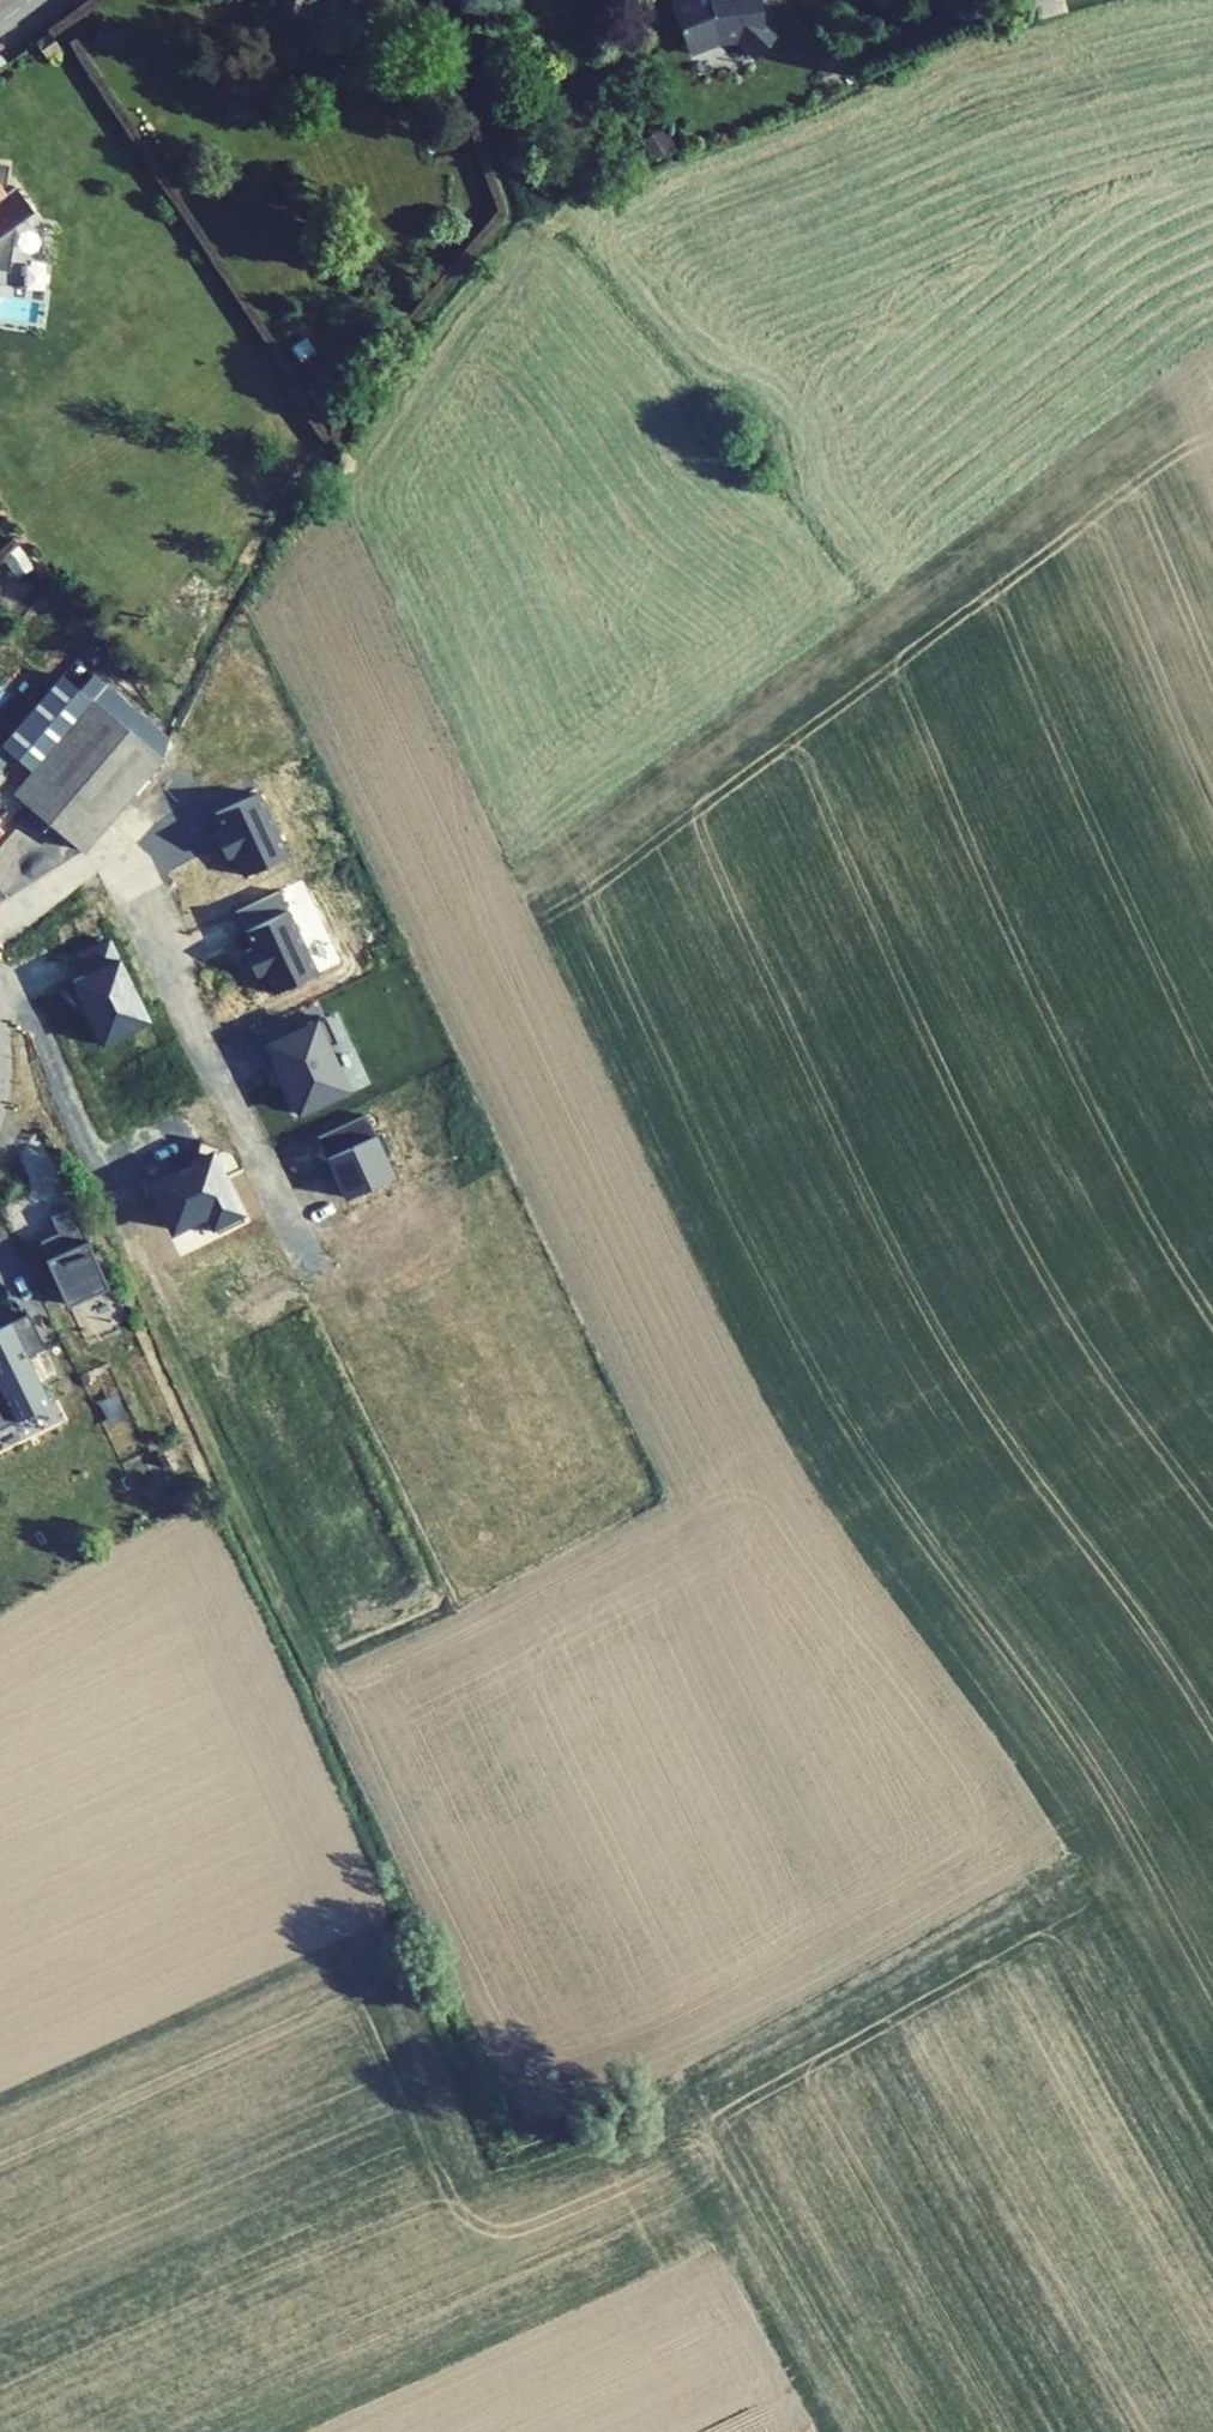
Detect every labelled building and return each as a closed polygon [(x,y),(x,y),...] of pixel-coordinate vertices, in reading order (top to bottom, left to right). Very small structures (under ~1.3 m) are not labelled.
[(291,16),(311,0),(279,0),(291,16)] [(362,15),(382,0),(351,0),(362,15)] [(689,54),(715,44),(714,41),(719,40),(735,38),(756,58),(778,34),(762,19),(760,0),(669,0),(689,54)] [(1038,20),(1066,12),(1063,0),(1033,0),(1038,20)] [(697,73),(725,63),(719,46),(691,56),(697,73)] [(802,88),(795,71),(778,78),(785,95),(802,88)] [(6,269),(12,225),(32,211),(14,186),(5,193),(2,188),(5,167),(0,166),(0,268),(6,269)] [(17,578),(32,567),(16,544),(2,557),(17,578)] [(162,757),(167,739),(93,674),(79,691),(61,676),(41,699),(13,731),(2,744),(10,751),(32,770),(52,746),(122,804),(162,757)] [(0,717),(0,720),(13,731),(41,699),(26,687),(0,717)] [(2,744),(13,731),(0,720),(0,747),(2,744)] [(2,761),(10,751),(2,744),(0,747),(0,759),(2,761)] [(14,792),(83,850),(122,804),(52,746),(32,770),(14,792)] [(9,779),(0,771),(0,790),(9,779)] [(18,810),(0,794),(0,832),(18,810)]
